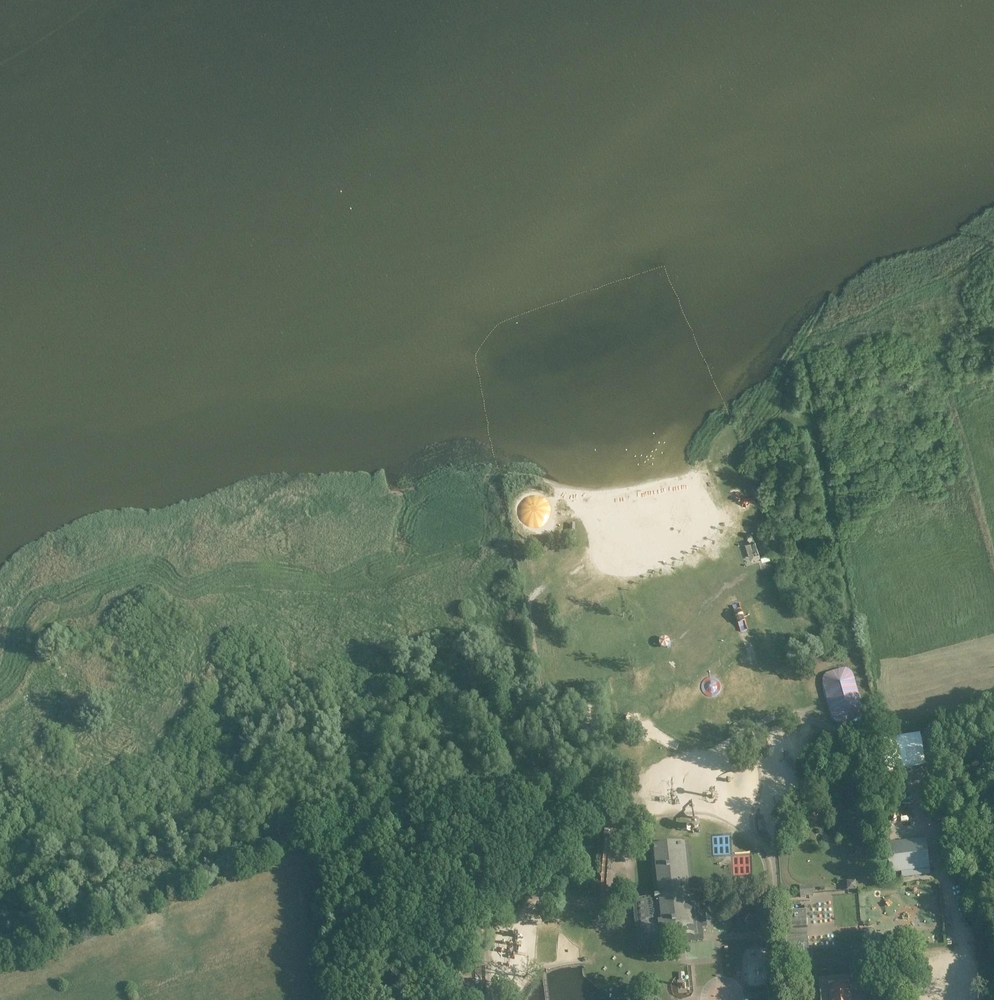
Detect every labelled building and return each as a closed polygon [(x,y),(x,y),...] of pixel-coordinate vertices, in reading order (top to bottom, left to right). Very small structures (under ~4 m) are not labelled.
[(756,539),(744,543),(750,562),(762,558),(756,539)] [(823,678),(832,727),(863,721),(855,673),(823,678)] [(891,743),(893,759),(932,755),(930,739),(891,743)] [(888,775),(935,771),(933,757),(886,761),(888,775)] [(907,817),(905,786),(892,787),(892,793),(894,793),(895,807),(894,807),(895,818),(907,817)] [(670,797),(660,798),(661,809),(671,808),(670,797)] [(896,838),(918,836),(917,819),(895,821),(896,838)] [(926,841),(886,844),(889,873),(924,869),(929,869),(926,841)] [(655,897),(637,899),(642,942),(698,936),(694,903),(691,904),(684,843),(649,847),(650,856),(655,897)] [(846,890),(846,894),(858,893),(857,888),(857,886),(857,881),(846,882),(846,888),(846,890)] [(800,897),(813,896),(813,893),(813,892),(812,890),(812,885),(799,885),(799,891),(799,894),(800,897)] [(801,911),(784,912),(785,927),(786,929),(786,932),(786,936),(786,938),(787,952),(808,950),(808,947),(807,937),(806,931),(806,926),(805,910),(801,911)] [(970,926),(964,927),(968,948),(974,946),(970,926)] [(713,961),(716,976),(723,975),(720,959),(713,961)] [(938,991),(948,990),(946,979),(937,981),(938,991)] [(849,984),(829,986),(830,999),(850,999),(849,984)] [(704,990),(694,991),(695,999),(705,999),(704,990)]
